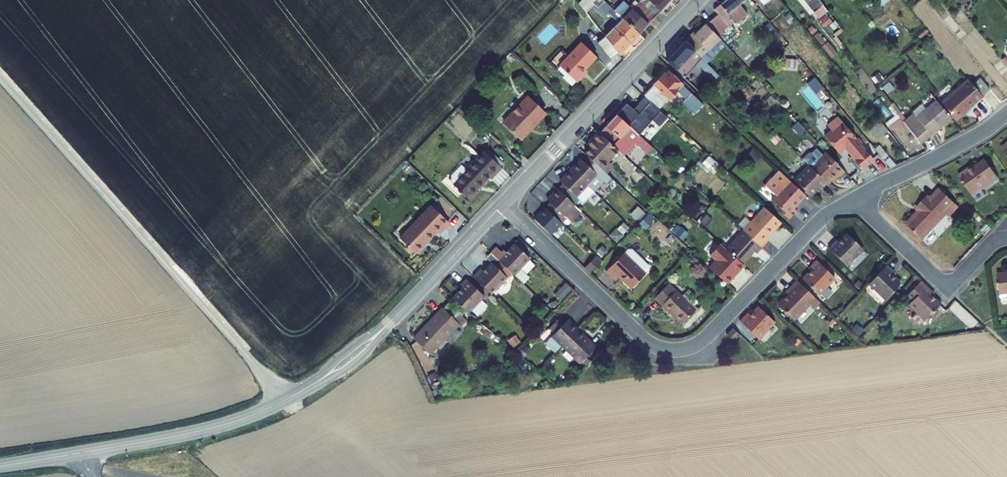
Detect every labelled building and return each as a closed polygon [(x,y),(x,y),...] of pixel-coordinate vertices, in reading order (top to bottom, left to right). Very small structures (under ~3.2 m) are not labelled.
[(604,37),(618,56),(638,36),(618,17),(600,0),(582,0),(578,4),(585,13),(593,4),(615,26),(604,37)] [(645,1),(649,5),(645,9),(654,18),(670,2),(668,0),(647,0),(645,1)] [(735,24),(748,15),(740,5),(746,0),(745,0),(728,0),(715,10),(717,14),(705,22),(715,32),(718,36),(734,23),(735,24)] [(831,34),(838,27),(818,0),(804,0),(831,34)] [(880,2),(874,7),(877,11),(890,0),(878,0),(880,2)] [(654,18),(645,9),(638,16),(632,9),(624,17),(621,14),(618,17),(638,36),(654,18)] [(691,34),(685,40),(701,56),(703,58),(705,56),(698,50),(715,32),(705,22),(692,35),(691,34)] [(698,50),(705,56),(722,40),(718,36),(715,32),(698,50)] [(667,59),(683,75),(701,56),(685,40),(667,59)] [(571,85),(574,81),(582,73),(580,71),(595,56),(580,42),(558,65),(556,68),(562,74),(560,76),(571,85)] [(720,75),(704,59),(699,63),(715,80),(720,75)] [(784,69),(794,70),(794,60),(785,60),(784,69)] [(661,76),(644,93),(654,103),(659,107),(672,93),(694,113),(704,102),(670,70),(663,78),(661,76)] [(971,80),(980,92),(988,85),(978,73),(971,80)] [(968,102),(980,92),(971,80),(966,74),(953,85),(968,102)] [(815,95),(822,89),(814,79),(807,85),(815,95)] [(937,98),(953,117),(962,109),(961,108),(968,102),(953,85),(937,98)] [(641,91),(624,109),(632,115),(638,121),(654,103),(644,93),(641,91)] [(920,139),(949,115),(931,93),(911,110),(912,111),(902,119),(920,139)] [(526,96),(502,121),(517,136),(529,124),(531,126),(544,113),(526,96)] [(598,132),(617,149),(623,154),(623,155),(635,142),(647,153),(652,148),(616,114),(598,132)] [(862,149),(834,115),(824,124),(828,129),(821,134),(836,152),(842,147),(851,158),(862,149)] [(884,127),(875,117),(864,126),(873,137),(884,127)] [(588,155),(599,165),(607,172),(612,166),(606,161),(617,149),(598,132),(588,143),(591,147),(586,152),(588,155)] [(808,164),(811,167),(826,183),(836,173),(839,177),(844,171),(826,152),(823,155),(816,148),(812,152),(808,153),(802,159),(808,164)] [(880,149),(875,153),(886,166),(891,163),(880,149)] [(452,184),(468,199),(476,191),(473,188),(486,175),(489,178),(500,166),(484,151),(466,170),(460,164),(447,178),(453,184),(452,184)] [(599,165),(588,155),(583,160),(581,158),(569,169),(585,185),(597,173),(594,170),(599,165)] [(967,167),(963,169),(958,172),(969,192),(981,186),(982,189),(998,180),(986,160),(968,170),(967,167)] [(794,178),(808,191),(812,188),(814,190),(818,186),(821,188),(826,183),(811,167),(808,164),(794,178)] [(767,182),(776,189),(778,191),(773,196),(782,204),(780,206),(791,216),(800,207),(795,203),(798,200),(799,201),(808,192),(781,167),(767,182)] [(585,185),(569,169),(559,180),(562,182),(556,188),(567,199),(573,204),(578,199),(582,202),(592,192),(585,185)] [(573,204),(567,199),(556,188),(545,200),(549,203),(545,207),(562,223),(566,219),(570,223),(581,212),(573,204)] [(917,211),(905,225),(921,240),(946,214),(949,217),(958,207),(938,189),(930,199),(927,196),(915,209),(917,211)] [(399,238),(413,252),(435,230),(437,232),(447,221),(430,205),(399,238)] [(562,223),(545,207),(533,219),(550,235),(562,223)] [(767,207),(743,233),(761,249),(770,240),(768,238),(783,222),(767,207)] [(836,241),(831,246),(850,265),(866,248),(850,232),(842,241),(839,243),(836,241)] [(761,249),(743,233),(726,250),(742,265),(753,253),(755,255),(761,249)] [(491,251),(496,256),(499,259),(512,271),(514,273),(523,282),(528,276),(520,268),(530,257),(514,242),(504,252),(496,245),(491,251)] [(716,262),(710,269),(727,285),(744,267),(742,265),(726,250),(721,245),(710,256),(716,262)] [(627,250),(607,272),(616,281),(620,277),(633,289),(650,270),(650,266),(633,249),(627,250)] [(486,256),(491,261),(492,260),(495,263),(499,259),(496,256),(491,251),(486,256)] [(597,258),(586,269),(591,273),(602,262),(597,258)] [(479,268),(474,274),(492,292),(512,271),(499,259),(495,263),(492,260),(482,271),(479,268)] [(816,267),(814,270),(806,278),(822,294),(839,277),(819,259),(814,265),(816,267)] [(889,264),(871,283),(888,300),(904,283),(895,275),(893,272),(895,270),(889,264)] [(998,274),(1001,298),(1006,298),(1006,273),(998,274)] [(455,288),(450,293),(469,311),(485,295),(469,279),(457,291),(455,288)] [(791,293),(789,295),(781,303),(798,319),(813,303),(818,308),(823,303),(799,279),(789,290),(791,293)] [(936,292),(924,280),(910,294),(916,300),(912,304),(928,320),(943,304),(933,294),(936,292)] [(573,288),(567,283),(557,294),(562,299),(573,288)] [(652,297),(655,299),(668,285),(666,283),(652,297)] [(696,312),(668,285),(655,299),(672,316),(674,315),(684,324),(696,312)] [(450,301),(445,308),(458,321),(464,315),(450,301)] [(757,311),(773,326),(778,321),(762,306),(757,311)] [(458,321),(445,308),(444,307),(415,338),(431,353),(438,345),(442,348),(453,337),(449,333),(460,322),(458,321)] [(749,313),(743,320),(762,337),(773,326),(757,311),(754,314),(752,316),(749,313)] [(562,347),(580,329),(569,318),(564,324),(558,319),(548,329),(554,334),(551,337),(562,347)] [(730,333),(736,339),(737,340),(743,334),(737,327),(730,333)] [(596,345),(580,329),(562,347),(578,363),(596,345)]
